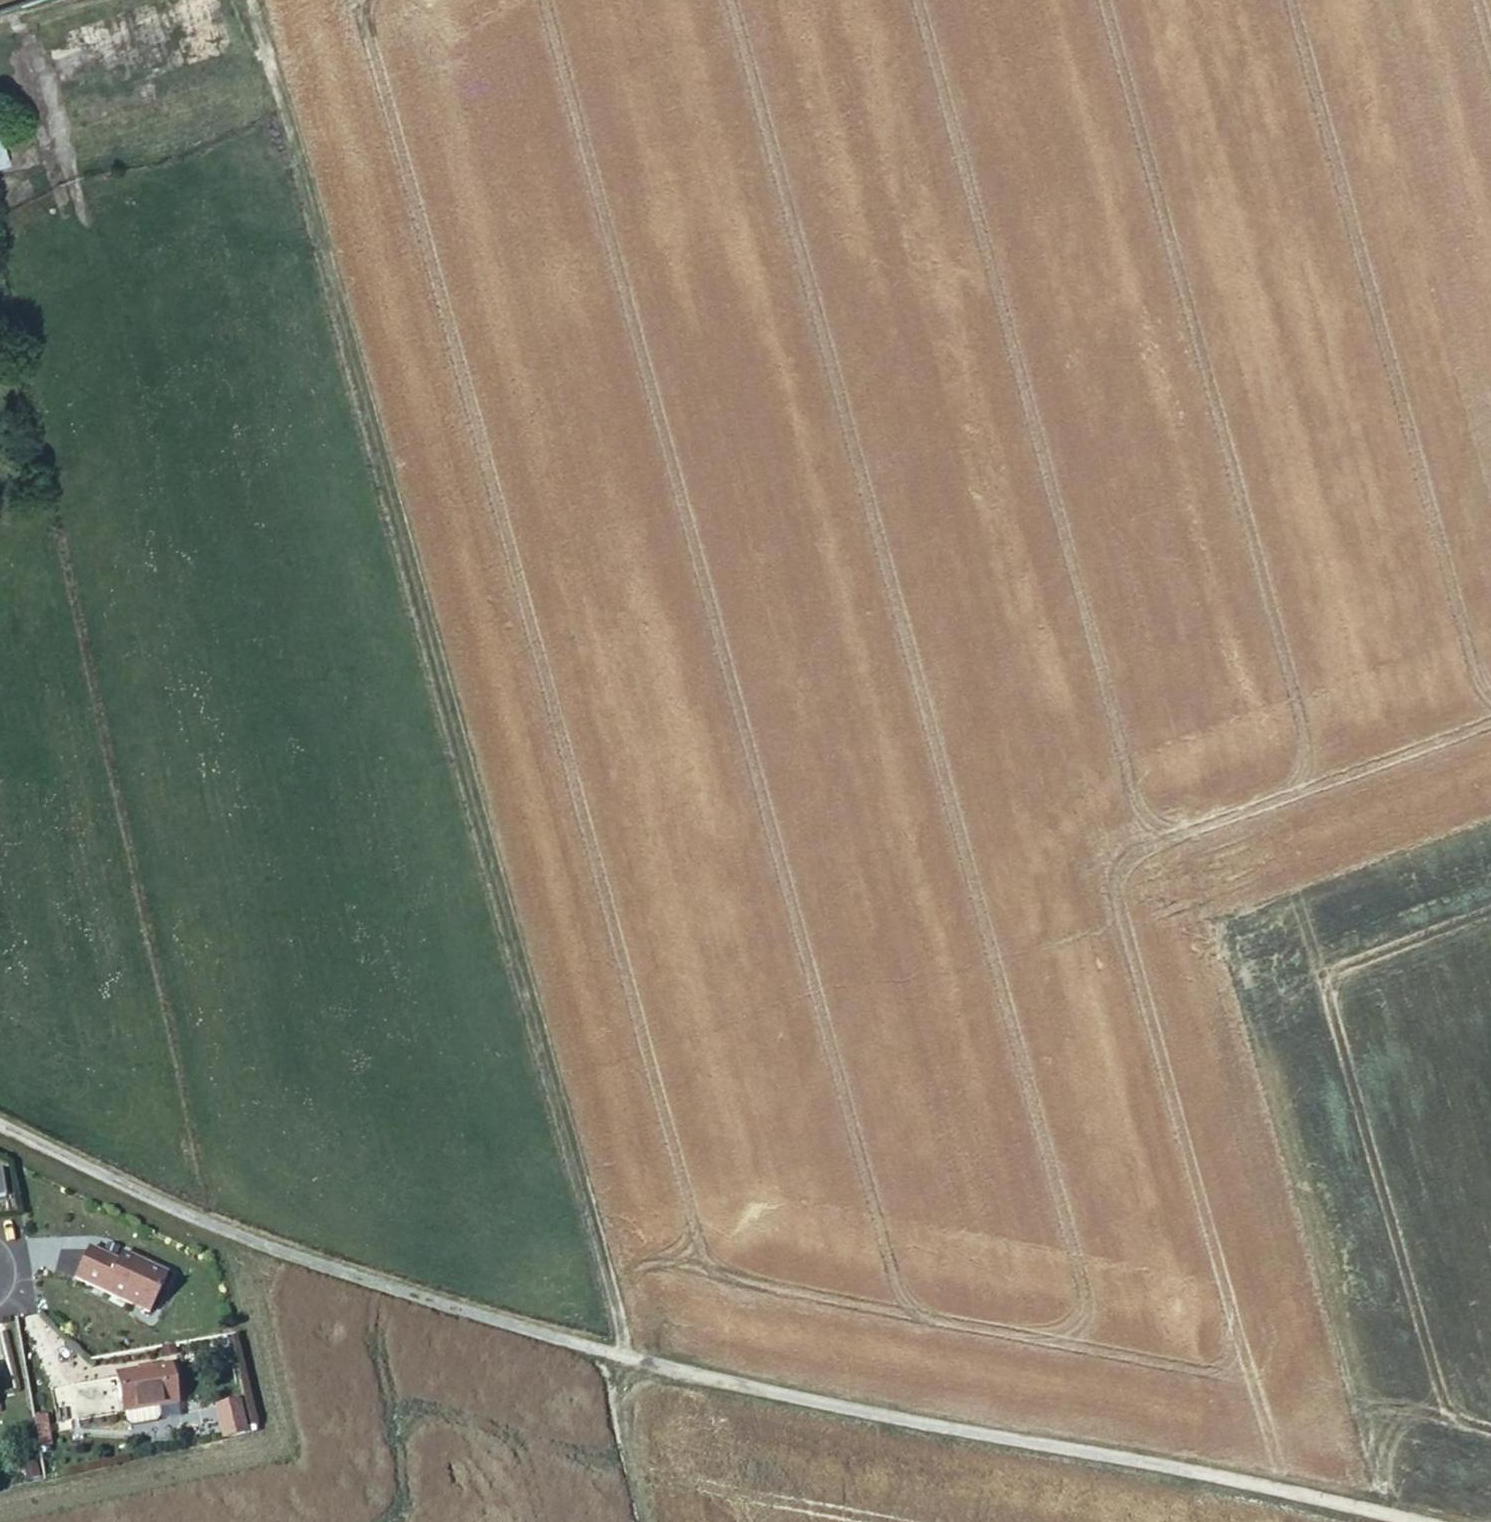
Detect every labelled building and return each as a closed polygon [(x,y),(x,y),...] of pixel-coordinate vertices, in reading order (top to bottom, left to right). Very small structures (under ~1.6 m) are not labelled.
[(12,165),(0,122),(0,168),(12,165)] [(168,1274),(123,1253),(119,1262),(89,1249),(74,1278),(149,1312),(168,1274)] [(177,1403),(171,1366),(117,1376),(123,1412),(124,1411),(126,1422),(131,1426),(156,1421),(160,1416),(158,1406),(177,1403)]
